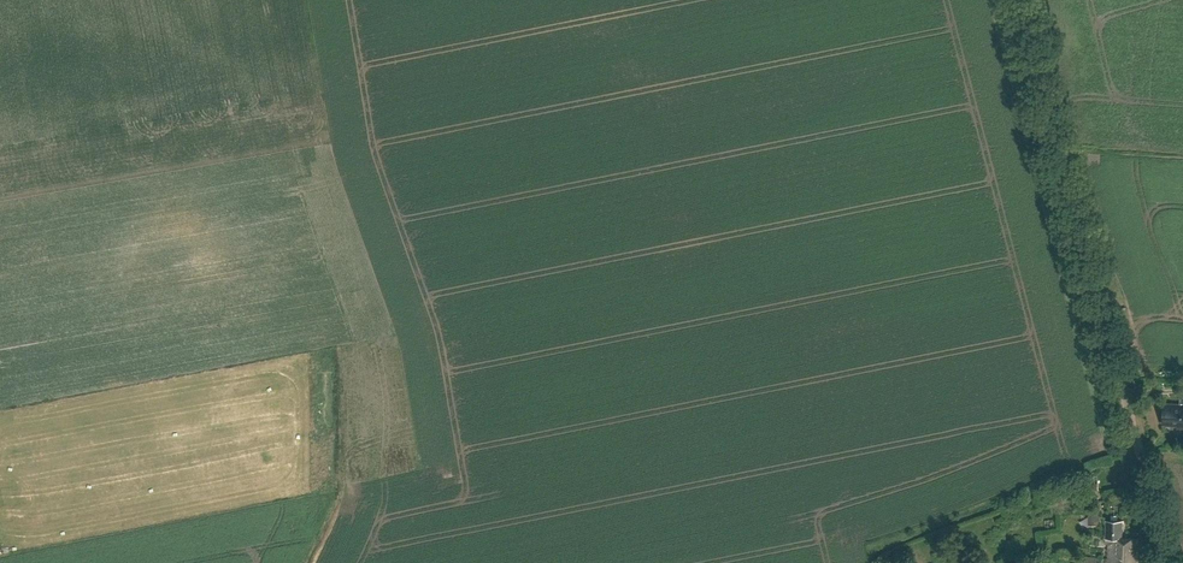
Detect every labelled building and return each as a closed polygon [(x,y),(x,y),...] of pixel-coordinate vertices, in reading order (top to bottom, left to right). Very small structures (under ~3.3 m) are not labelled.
[(1164,404),(1163,425),(1177,426),(1177,428),(1182,428),(1182,386),(1178,386),(1177,398),(1180,398),(1180,404),(1164,404)] [(1100,508),(1088,508),(1089,525),(1100,525),(1100,508)] [(1106,520),(1106,543),(1110,543),(1110,562),(1140,562),(1140,538),(1123,538),(1123,520),(1106,520)]
